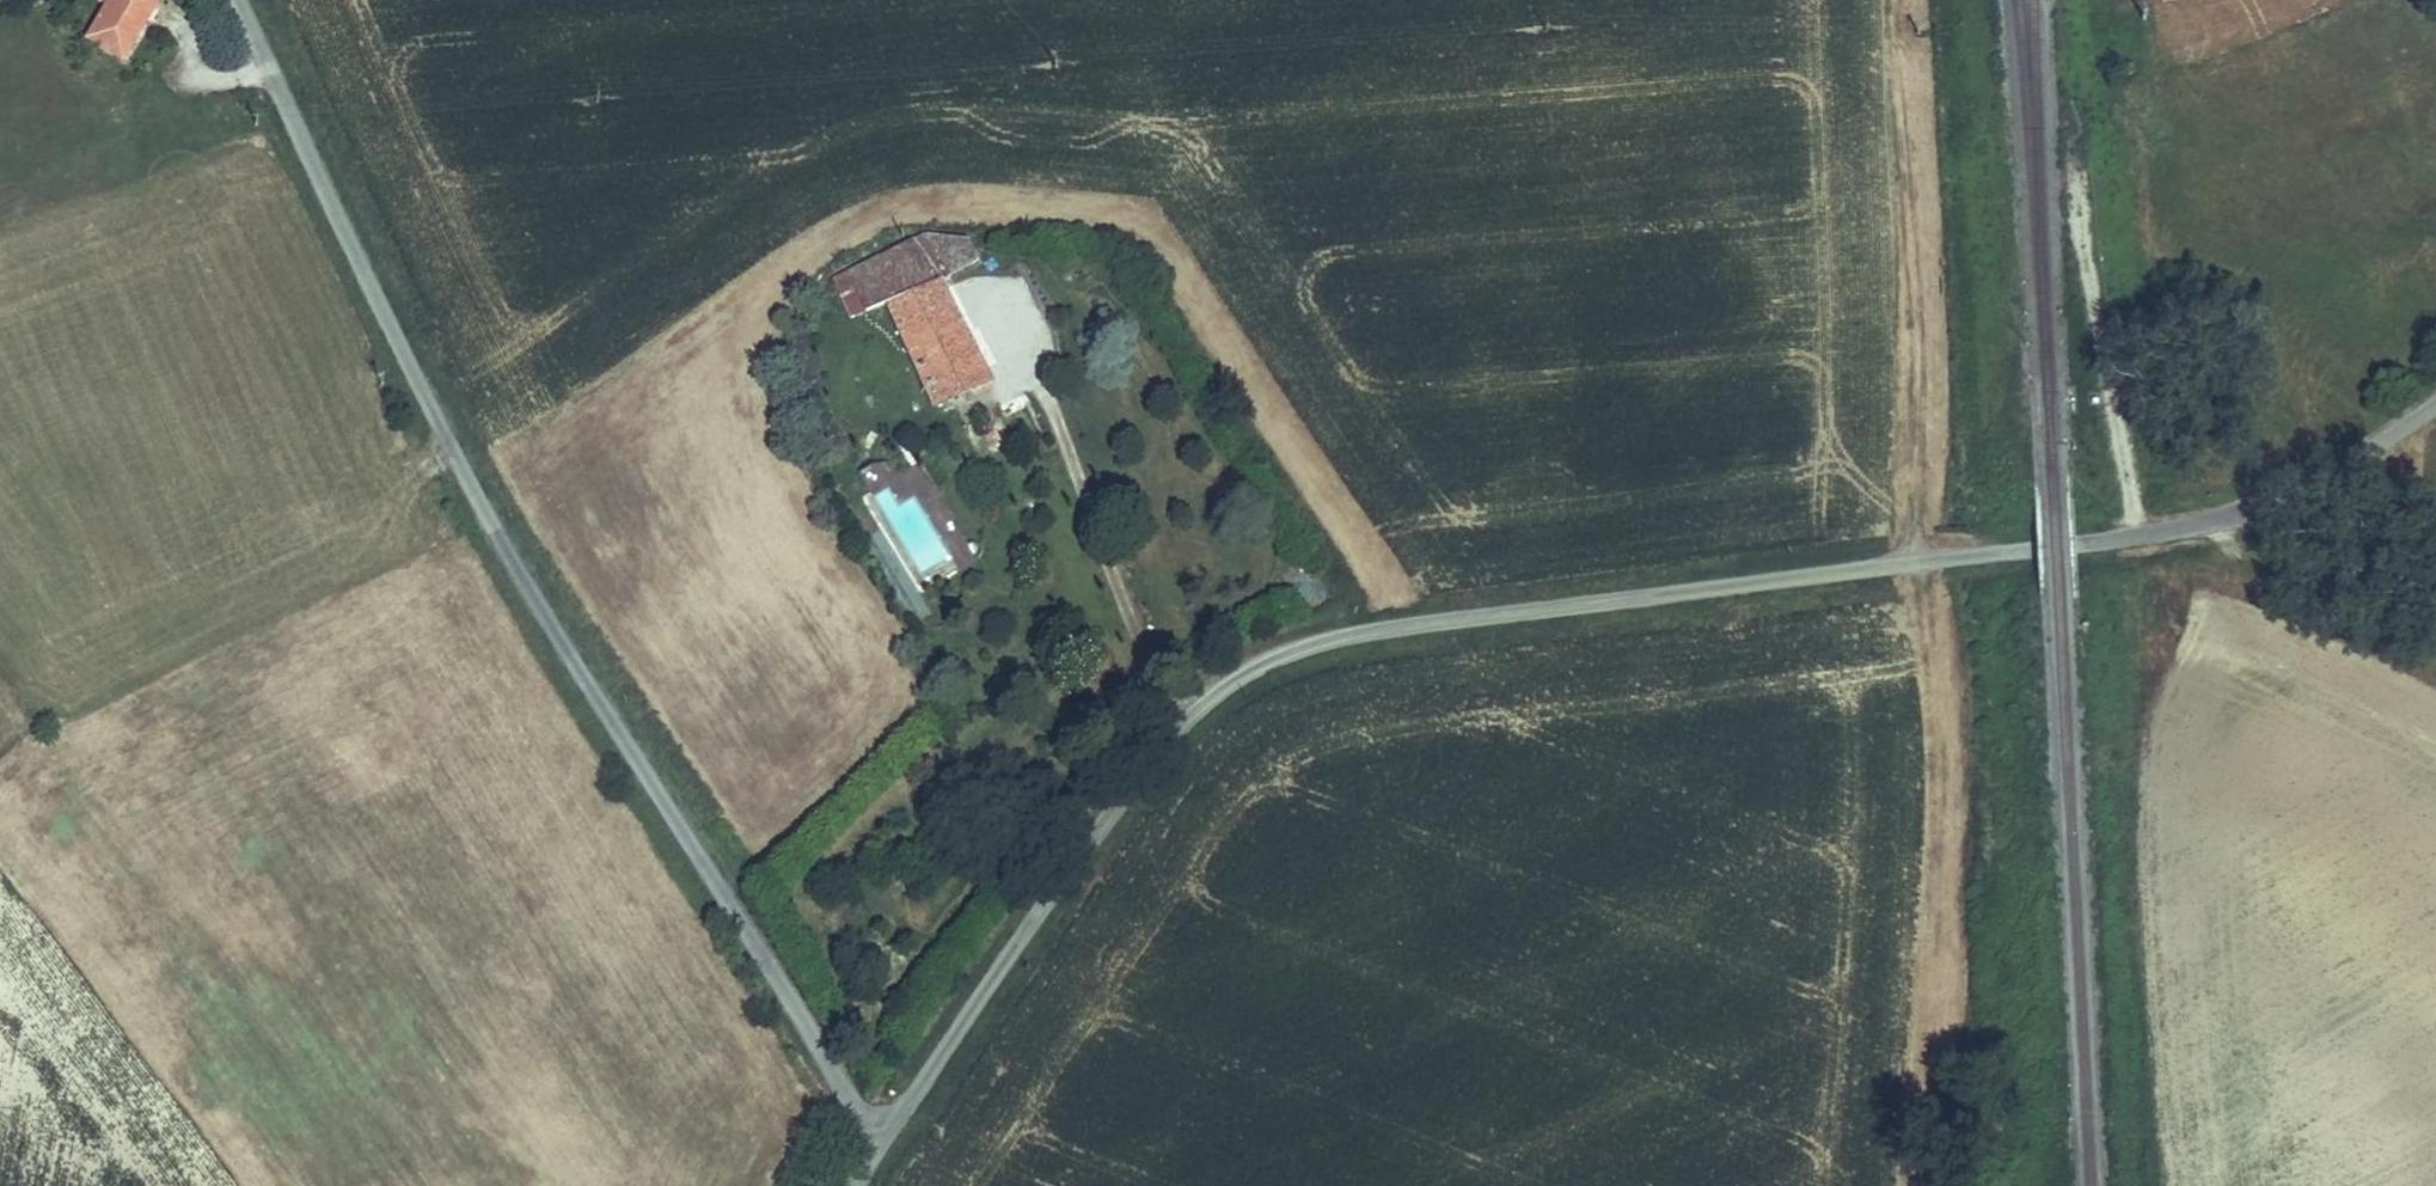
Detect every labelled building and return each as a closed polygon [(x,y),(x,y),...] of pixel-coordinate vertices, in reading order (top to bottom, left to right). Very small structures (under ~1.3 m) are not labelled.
[(105,40),(138,56),(168,0),(123,0),(125,1),(105,40)] [(929,243),(914,252),(932,294),(941,290),(980,275),(970,250),(929,243)] [(914,252),(848,280),(862,314),(881,307),(929,415),(986,390),(941,290),(932,294),(914,252)]
